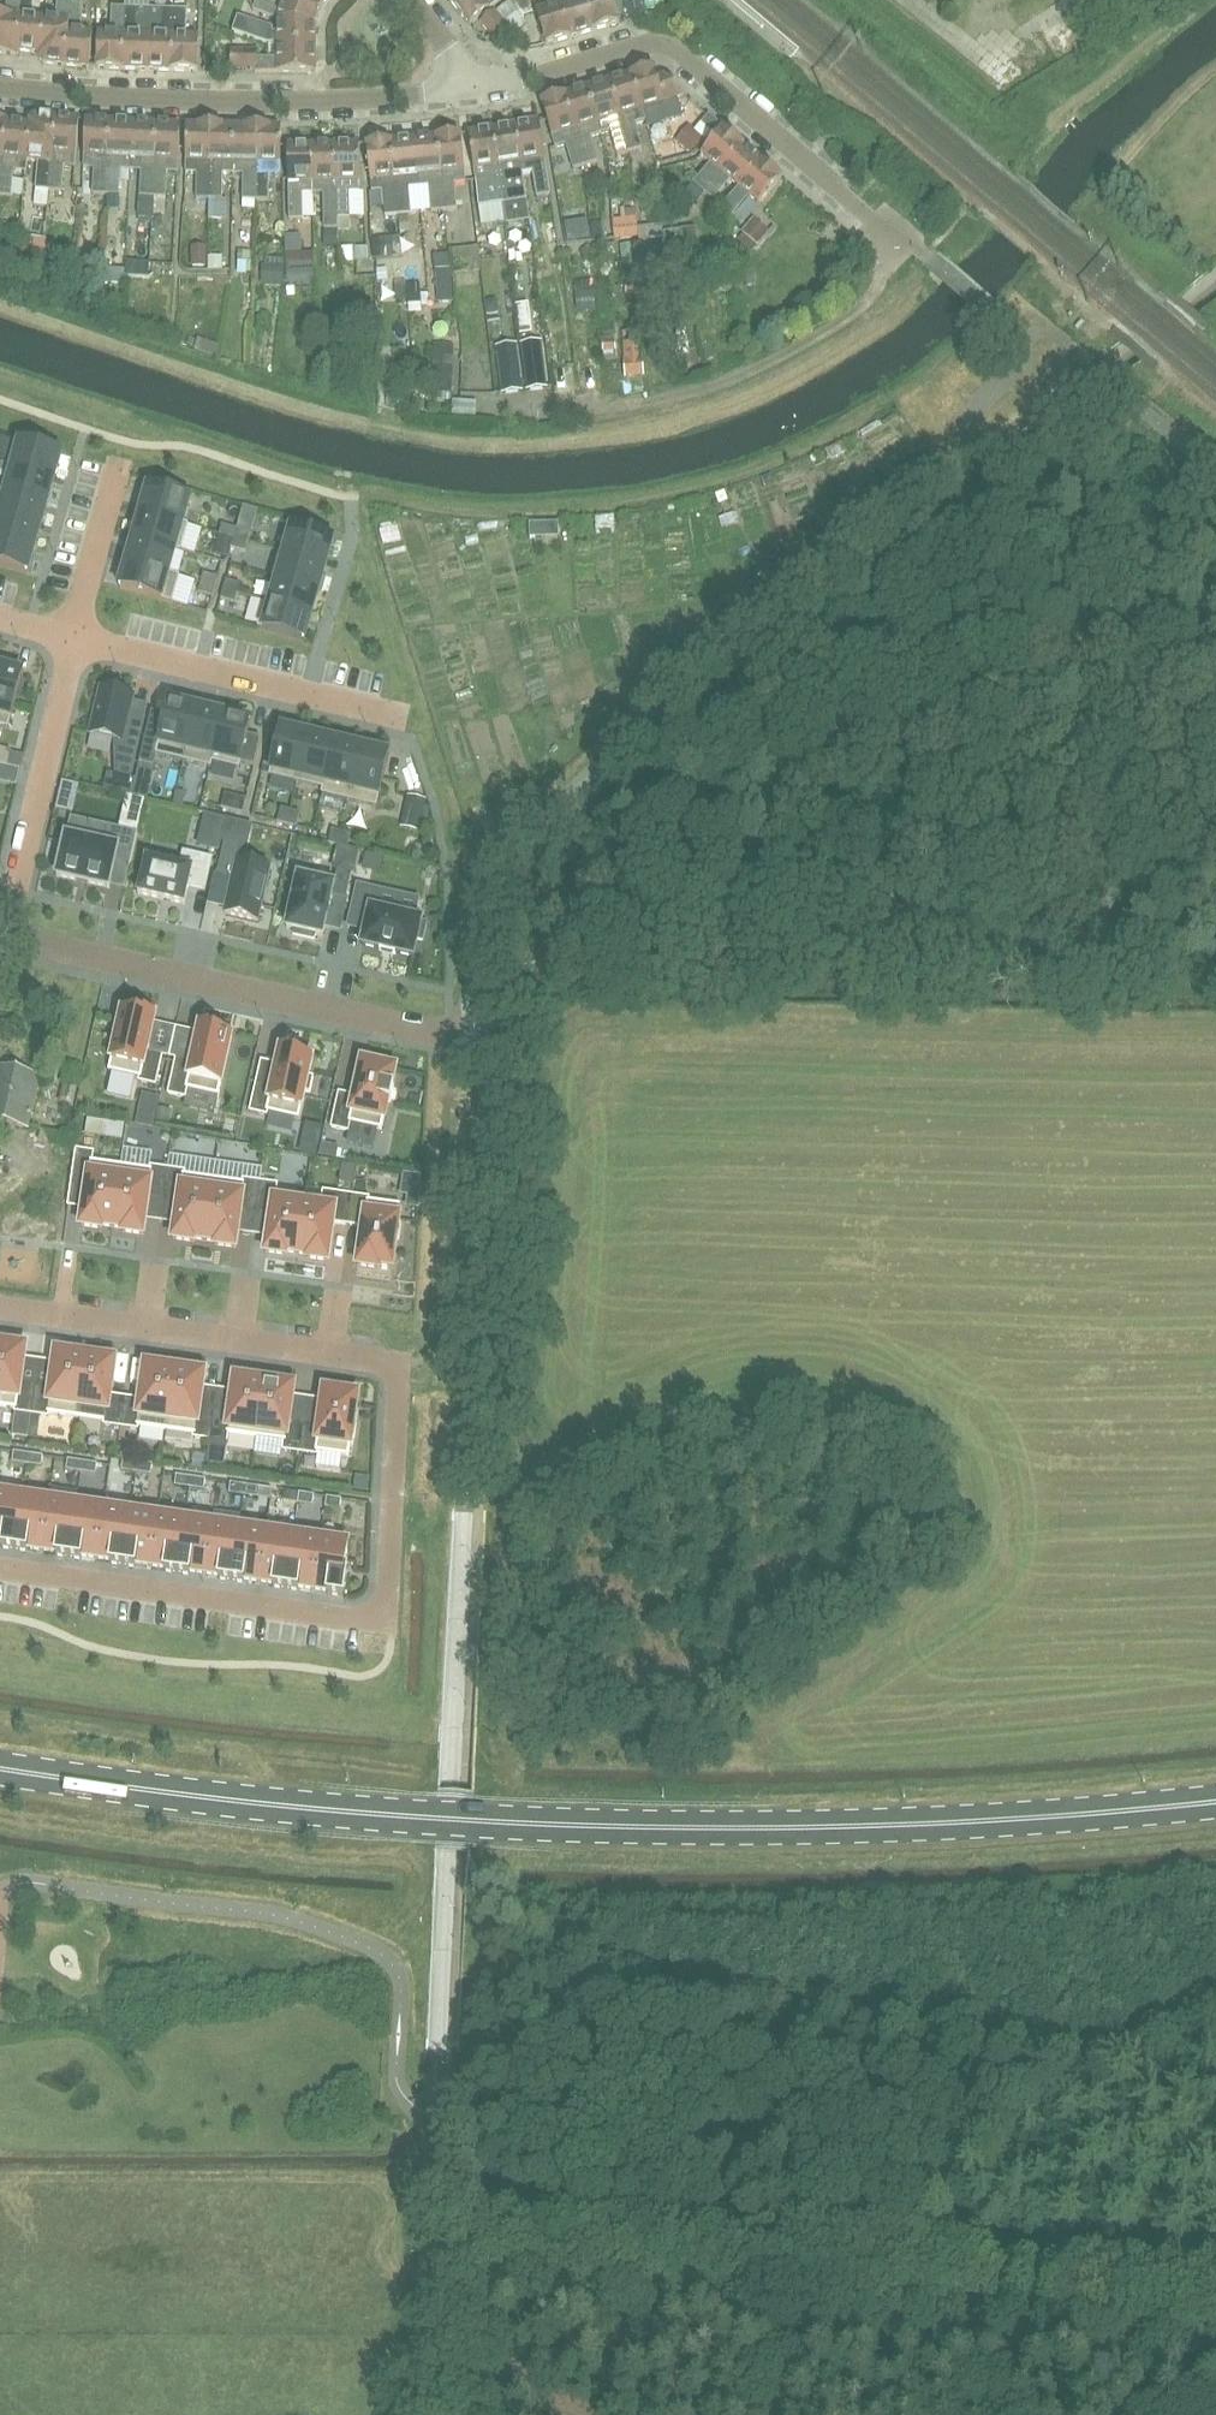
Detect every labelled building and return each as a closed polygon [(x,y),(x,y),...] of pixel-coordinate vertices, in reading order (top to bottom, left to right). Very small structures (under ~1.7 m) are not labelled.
[(13,55),(14,51),(16,51),(21,0),(9,0),(7,15),(1,14),(0,14),(0,54),(13,55)] [(16,51),(41,54),(44,18),(33,18),(35,0),(21,0),(16,51)] [(55,19),(44,18),(41,54),(43,54),(43,59),(47,64),(64,66),(68,26),(70,5),(70,0),(57,0),(55,19)] [(315,21),(316,18),(317,15),(284,2),(283,4),(282,6),(265,0),(257,0),(253,11),(273,19),(272,21),(277,23),(277,29),(237,16),(232,31),(270,44),(277,44),(316,44),(315,21)] [(318,9),(326,0),(284,0),(284,2),(317,15),(318,9)] [(470,25),(500,0),(451,0),(450,1),(470,25)] [(504,6),(522,44),(542,35),(525,0),(516,0),(504,6)] [(558,2),(558,0),(546,0),(549,9),(536,13),(546,46),(569,39),(560,6),(559,6),(558,2)] [(573,2),(563,5),(561,0),(558,0),(558,2),(559,6),(560,6),(569,39),(594,31),(584,0),(572,0),(573,2)] [(594,31),(619,24),(611,0),(584,0),(594,31)] [(70,5),(68,26),(64,66),(89,68),(93,34),(81,33),(83,6),(70,5)] [(122,69),(124,31),(125,8),(111,8),(111,34),(99,33),(97,69),(122,69)] [(149,19),(149,9),(125,8),(124,31),(122,69),(146,70),(149,19)] [(171,71),(172,33),(173,10),(161,9),(161,19),(149,19),(146,70),(171,71)] [(187,11),(173,10),(172,33),(171,71),(198,72),(199,37),(185,37),(187,11)] [(481,23),(497,42),(511,31),(494,11),(481,23)] [(277,58),(257,58),(257,69),(255,69),(255,73),(316,73),(316,44),(277,44),(277,58)] [(257,69),(257,58),(257,51),(231,51),(231,69),(255,69),(257,69)] [(658,80),(654,68),(631,75),(641,109),(684,96),(663,78),(658,80)] [(634,124),(644,120),(641,109),(631,75),(607,82),(629,152),(641,148),(634,124)] [(585,89),(599,135),(608,132),(616,156),(629,152),(607,82),(585,89)] [(563,96),(584,166),(596,162),(589,138),(599,135),(585,89),(563,96)] [(542,102),(555,147),(565,144),(573,169),(584,166),(563,96),(542,102)] [(710,133),(718,124),(709,115),(700,125),(710,133)] [(35,190),(49,191),(55,118),(36,116),(32,120),(31,125),(29,125),(26,163),(37,164),(35,190)] [(55,118),(49,191),(61,192),(64,166),(75,167),(79,120),(55,118)] [(93,194),(106,195),(110,122),(86,121),(84,169),(94,170),(93,194)] [(24,172),(25,172),(26,163),(29,125),(5,122),(0,176),(0,197),(10,198),(13,171),(24,172)] [(120,172),(131,172),(133,123),(110,122),(106,195),(118,196),(120,172)] [(140,197),(152,197),(156,124),(133,123),(131,172),(141,173),(140,197)] [(156,124),(152,197),(165,198),(166,173),(177,173),(180,126),(156,124)] [(514,128),(522,175),(531,173),(534,198),(549,195),(538,124),(514,128)] [(195,199),(209,199),(211,126),(187,126),(187,173),(196,173),(195,199)] [(234,127),(211,126),(209,199),(221,199),(222,174),(233,174),(234,127)] [(243,199),(255,199),(257,127),(234,127),(233,174),(243,175),(243,199)] [(281,128),(257,127),(255,199),(268,199),(269,175),(279,176),(281,128)] [(502,203),(514,201),(524,200),(520,175),(522,175),(514,128),(491,131),(502,203)] [(693,184),(703,192),(704,192),(743,146),(723,129),(700,156),(710,164),(693,184)] [(479,206),(502,203),(491,131),(468,135),(479,206)] [(436,139),(443,210),(456,208),(454,185),(464,184),(460,137),(436,139)] [(691,137),(660,147),(665,164),(697,155),(691,137)] [(443,210),(436,139),(413,141),(418,188),(428,187),(431,211),(443,210)] [(418,188),(413,141),(390,143),(397,216),(410,214),(408,189),(418,188)] [(397,216),(390,143),(366,146),(371,192),(382,191),(385,217),(397,216)] [(766,166),(743,146),(704,192),(703,192),(713,201),(729,181),(737,188),(720,208),(726,213),(766,166)] [(336,230),(337,230),(336,219),(349,219),(348,194),(359,193),(358,147),(334,148),(336,230)] [(847,147),(843,153),(849,157),(853,151),(847,147)] [(313,218),(312,195),(311,148),(288,149),(289,221),(302,220),(302,218),(313,218)] [(336,230),(334,148),(311,148),(312,195),(323,195),(324,230),(336,230)] [(780,178),(766,166),(726,213),(731,217),(749,197),(757,204),(780,178)] [(216,199),(215,219),(235,219),(236,200),(216,199)] [(760,246),(775,227),(761,217),(746,235),(760,246)] [(641,218),(620,219),(622,241),(642,240),(641,218)] [(175,260),(175,227),(158,227),(158,260),(175,260)] [(684,247),(698,246),(696,228),(682,229),(684,247)] [(291,254),(308,253),(307,238),(290,239),(291,254)] [(397,287),(413,284),(412,280),(432,277),(426,241),(413,243),(415,256),(393,260),(397,287)] [(481,246),(455,251),(459,273),(485,269),(481,246)] [(487,262),(511,262),(511,249),(487,249),(487,262)] [(291,257),(292,282),(319,280),(318,256),(291,257)] [(541,342),(522,344),(527,390),(546,387),(541,342)] [(624,343),(627,376),(645,375),(642,342),(624,343)] [(516,345),(497,348),(503,393),(522,391),(516,345)] [(433,393),(435,393),(434,400),(451,401),(451,393),(453,366),(452,364),(453,350),(435,350),(434,363),(434,365),(433,393)] [(454,401),(454,416),(476,417),(477,402),(454,401)] [(8,465),(55,478),(62,453),(15,440),(8,465)] [(55,478),(8,465),(13,467),(7,490),(48,502),(55,478)] [(141,512),(188,525),(189,524),(183,523),(190,498),(149,486),(141,512)] [(48,502),(7,490),(0,513),(41,525),(48,502)] [(181,550),(188,525),(141,512),(134,537),(181,550)] [(34,549),(41,525),(0,513),(0,514),(0,539),(34,549)] [(236,529),(222,525),(219,534),(233,538),(236,529)] [(407,541),(404,526),(386,529),(389,544),(407,541)] [(279,552),(326,565),(334,539),(292,527),(285,552),(280,550),(279,552)] [(234,538),(248,542),(250,533),(236,529),(234,538)] [(234,538),(220,534),(214,552),(228,557),(234,538)] [(507,535),(489,537),(491,552),(509,550),(507,535)] [(127,562),(180,577),(180,576),(169,573),(175,550),(181,551),(181,550),(134,537),(127,562)] [(248,542),(234,538),(231,548),(245,552),(248,542)] [(0,539),(0,565),(28,573),(34,549),(0,539)] [(326,565),(279,552),(272,576),(319,590),(326,565)] [(180,577),(127,562),(120,588),(172,603),(180,577)] [(201,583),(215,587),(218,578),(204,574),(201,583)] [(265,601),(312,615),(319,590),(272,576),(272,577),(278,579),(271,602),(265,600),(265,601)] [(226,580),(224,590),(238,594),(240,584),(226,580)] [(198,592),(212,596),(215,587),(201,583),(198,592)] [(235,603),(238,594),(224,590),(221,599),(235,603)] [(312,615),(265,601),(258,627),(304,641),(312,615)] [(0,666),(0,726),(8,728),(16,701),(20,702),(26,683),(21,681),(24,673),(0,666)] [(133,696),(101,688),(91,734),(114,739),(115,775),(130,779),(146,714),(130,710),(133,696)] [(153,767),(156,754),(184,761),(196,708),(169,701),(162,731),(149,728),(140,764),(153,767)] [(196,708),(184,761),(210,767),(223,714),(196,708)] [(251,721),(223,714),(210,767),(211,768),(213,762),(239,768),(241,763),(254,766),(261,738),(247,735),(251,721)] [(297,782),(308,735),(281,728),(269,775),(297,782)] [(321,794),(322,794),(335,741),(308,735),(297,782),(323,788),(321,794)] [(362,748),(335,741),(322,794),(349,800),(362,748)] [(362,748),(349,800),(377,807),(398,812),(405,782),(384,777),(389,754),(362,748)] [(11,752),(0,749),(0,765),(8,766),(11,752)] [(20,770),(9,767),(6,782),(17,784),(20,770)] [(183,808),(186,794),(176,792),(173,806),(183,808)] [(128,796),(126,806),(143,810),(145,799),(128,796)] [(404,813),(421,817),(425,800),(408,796),(404,813)] [(287,825),(290,810),(281,808),(277,822),(287,825)] [(290,810),(287,825),(296,827),(300,813),(290,810)] [(109,888),(110,886),(110,885),(109,885),(115,862),(130,865),(137,832),(108,826),(104,844),(66,836),(65,843),(58,841),(52,868),(59,869),(58,874),(57,874),(57,876),(59,877),(59,876),(107,887),(109,888)] [(329,843),(338,846),(342,832),(332,829),(329,843)] [(342,832),(338,846),(348,848),(351,834),(342,832)] [(224,841),(217,875),(233,878),(225,913),(258,921),(270,868),(238,860),(241,845),(224,841)] [(184,904),(189,885),(205,889),(212,859),(184,852),(180,866),(146,859),(138,894),(184,904)] [(366,852),(363,867),(382,871),(385,857),(366,852)] [(299,872),(287,928),(294,930),(293,934),(314,939),(315,935),(323,936),(332,896),(346,899),(352,874),(337,870),(335,879),(299,872)] [(422,917),(372,906),(376,890),(358,886),(351,915),(368,919),(362,945),(413,957),(417,939),(423,941),(427,923),(421,921),(422,917)] [(139,1081),(156,1085),(163,1056),(147,1053),(156,1015),(136,1010),(135,1013),(122,1010),(108,1071),(140,1078),(139,1081)] [(219,1096),(232,1035),(219,1032),(220,1029),(200,1025),(191,1063),(176,1059),(168,1094),(185,1098),(187,1089),(219,1096)] [(281,1048),(272,1086),(257,1082),(250,1111),(267,1115),(268,1112),(299,1119),(305,1092),(310,1093),(314,1077),(309,1076),(313,1058),(300,1055),(301,1052),(281,1048)] [(391,1086),(395,1069),(381,1065),(382,1062),(366,1059),(366,1062),(362,1061),(354,1097),(339,1093),(331,1128),(348,1131),(350,1123),(382,1130),(388,1101),(391,1102),(394,1087),(391,1086)] [(28,1128),(39,1076),(0,1067),(0,1121),(28,1128)] [(339,1148),(323,1144),(320,1155),(336,1159),(339,1148)] [(318,1149),(301,1145),(299,1153),(317,1157),(318,1149)] [(112,1227),(121,1165),(92,1161),(94,1153),(76,1150),(71,1185),(87,1187),(81,1226),(102,1229),(102,1226),(112,1227)] [(149,1196),(164,1198),(168,1169),(151,1167),(150,1169),(121,1165),(112,1227),(123,1229),(123,1232),(143,1235),(149,1196)] [(194,1239),(205,1241),(214,1178),(184,1174),(185,1171),(168,1169),(164,1198),(179,1200),(173,1239),(194,1242),(194,1239)] [(243,1183),(214,1178),(205,1241),(215,1242),(215,1245),(235,1248),(237,1234),(241,1209),(256,1211),(260,1182),(243,1180),(243,1183)] [(286,1252),(297,1254),(305,1197),(276,1193),(277,1185),(260,1182),(256,1211),(271,1214),(266,1252),(286,1255),(286,1252)] [(306,1198),(305,1197),(297,1254),(307,1255),(307,1258),(327,1261),(333,1223),(348,1225),(353,1196),(323,1191),(321,1206),(305,1203),(306,1198)] [(421,1197),(420,1197),(409,1195),(407,1206),(419,1208),(420,1201),(421,1197)] [(369,1198),(353,1196),(348,1225),(363,1227),(358,1265),(378,1268),(378,1265),(392,1267),(396,1239),(399,1240),(401,1224),(398,1224),(401,1205),(369,1201),(369,1198)] [(31,1414),(36,1385),(21,1382),(26,1347),(0,1343),(0,1407),(15,1409),(15,1412),(31,1414)] [(49,1414),(77,1417),(86,1355),(56,1351),(51,1387),(36,1385),(31,1414),(48,1416),(49,1414)] [(86,1355),(77,1417),(78,1418),(80,1406),(106,1410),(104,1425),(121,1427),(125,1397),(110,1395),(115,1360),(86,1355)] [(166,1430),(175,1368),(145,1364),(140,1400),(125,1397),(121,1427),(138,1429),(138,1426),(166,1430)] [(210,1440),(215,1410),(200,1408),(205,1372),(175,1368),(166,1430),(194,1434),(194,1437),(210,1440)] [(229,1433),(256,1437),(264,1381),(235,1377),(230,1412),(215,1410),(210,1440),(227,1442),(229,1433)] [(264,1381),(256,1437),(284,1441),(283,1450),(300,1452),(304,1424),(289,1422),(294,1385),(264,1381)] [(354,1423),(358,1394),(324,1390),(319,1426),(304,1424),(300,1452),(317,1455),(317,1452),(349,1456),(352,1438),(355,1439),(357,1423),(354,1423)] [(30,1426),(14,1423),(12,1436),(28,1438),(30,1426)] [(12,1463),(27,1465),(28,1454),(14,1452),(12,1463)] [(43,1456),(28,1454),(27,1465),(42,1467),(43,1456)] [(81,1472),(83,1462),(68,1460),(66,1470),(81,1472)] [(122,1471),(136,1473),(138,1463),(123,1460),(122,1471)] [(96,1475),(98,1464),(83,1462),(81,1472),(96,1475)] [(153,1465),(138,1463),(136,1473),(151,1475),(153,1465)] [(175,1486),(190,1488),(191,1477),(176,1475),(176,1476),(175,1486)] [(206,1479),(191,1477),(190,1488),(204,1490),(206,1480),(206,1479)] [(244,1496),(245,1485),(231,1483),(230,1483),(229,1494),(244,1496)] [(245,1485),(244,1496),(259,1498),(260,1487),(245,1485)] [(283,1501),(298,1503),(299,1493),(273,1489),(271,1503),(283,1505),(283,1501)] [(22,1496),(0,1493),(0,1545),(2,1545),(2,1548),(15,1550),(22,1496)] [(299,1493),(298,1503),(313,1506),(314,1495),(299,1493)] [(22,1496),(15,1550),(27,1551),(28,1549),(42,1551),(50,1500),(22,1496)] [(340,1510),(342,1499),(327,1497),(325,1507),(340,1510)] [(50,1500),(42,1551),(57,1553),(56,1555),(69,1557),(77,1504),(50,1500)] [(77,1504),(69,1557),(81,1559),(82,1556),(97,1558),(104,1508),(77,1504)] [(104,1508),(97,1558),(111,1560),(110,1563),(123,1565),(131,1512),(104,1508)] [(136,1564),(151,1566),(158,1516),(131,1512),(123,1565),(136,1567),(136,1564)] [(158,1516),(151,1566),(165,1568),(165,1571),(177,1573),(185,1520),(158,1516)] [(185,1520),(177,1573),(190,1575),(190,1572),(205,1574),(212,1523),(185,1520)] [(232,1581),(239,1527),(212,1523),(205,1574),(219,1576),(219,1579),(232,1581)] [(239,1527),(232,1581),(244,1582),(245,1580),(259,1582),(266,1531),(239,1527)] [(286,1588),(294,1535),(266,1531),(259,1582),(274,1584),(273,1587),(286,1588)] [(299,1587),(313,1590),(321,1539),(294,1535),(286,1588),(299,1590),(299,1587)] [(321,1539),(313,1590),(328,1592),(327,1594),(344,1597),(348,1569),(345,1568),(349,1543),(321,1539)]
